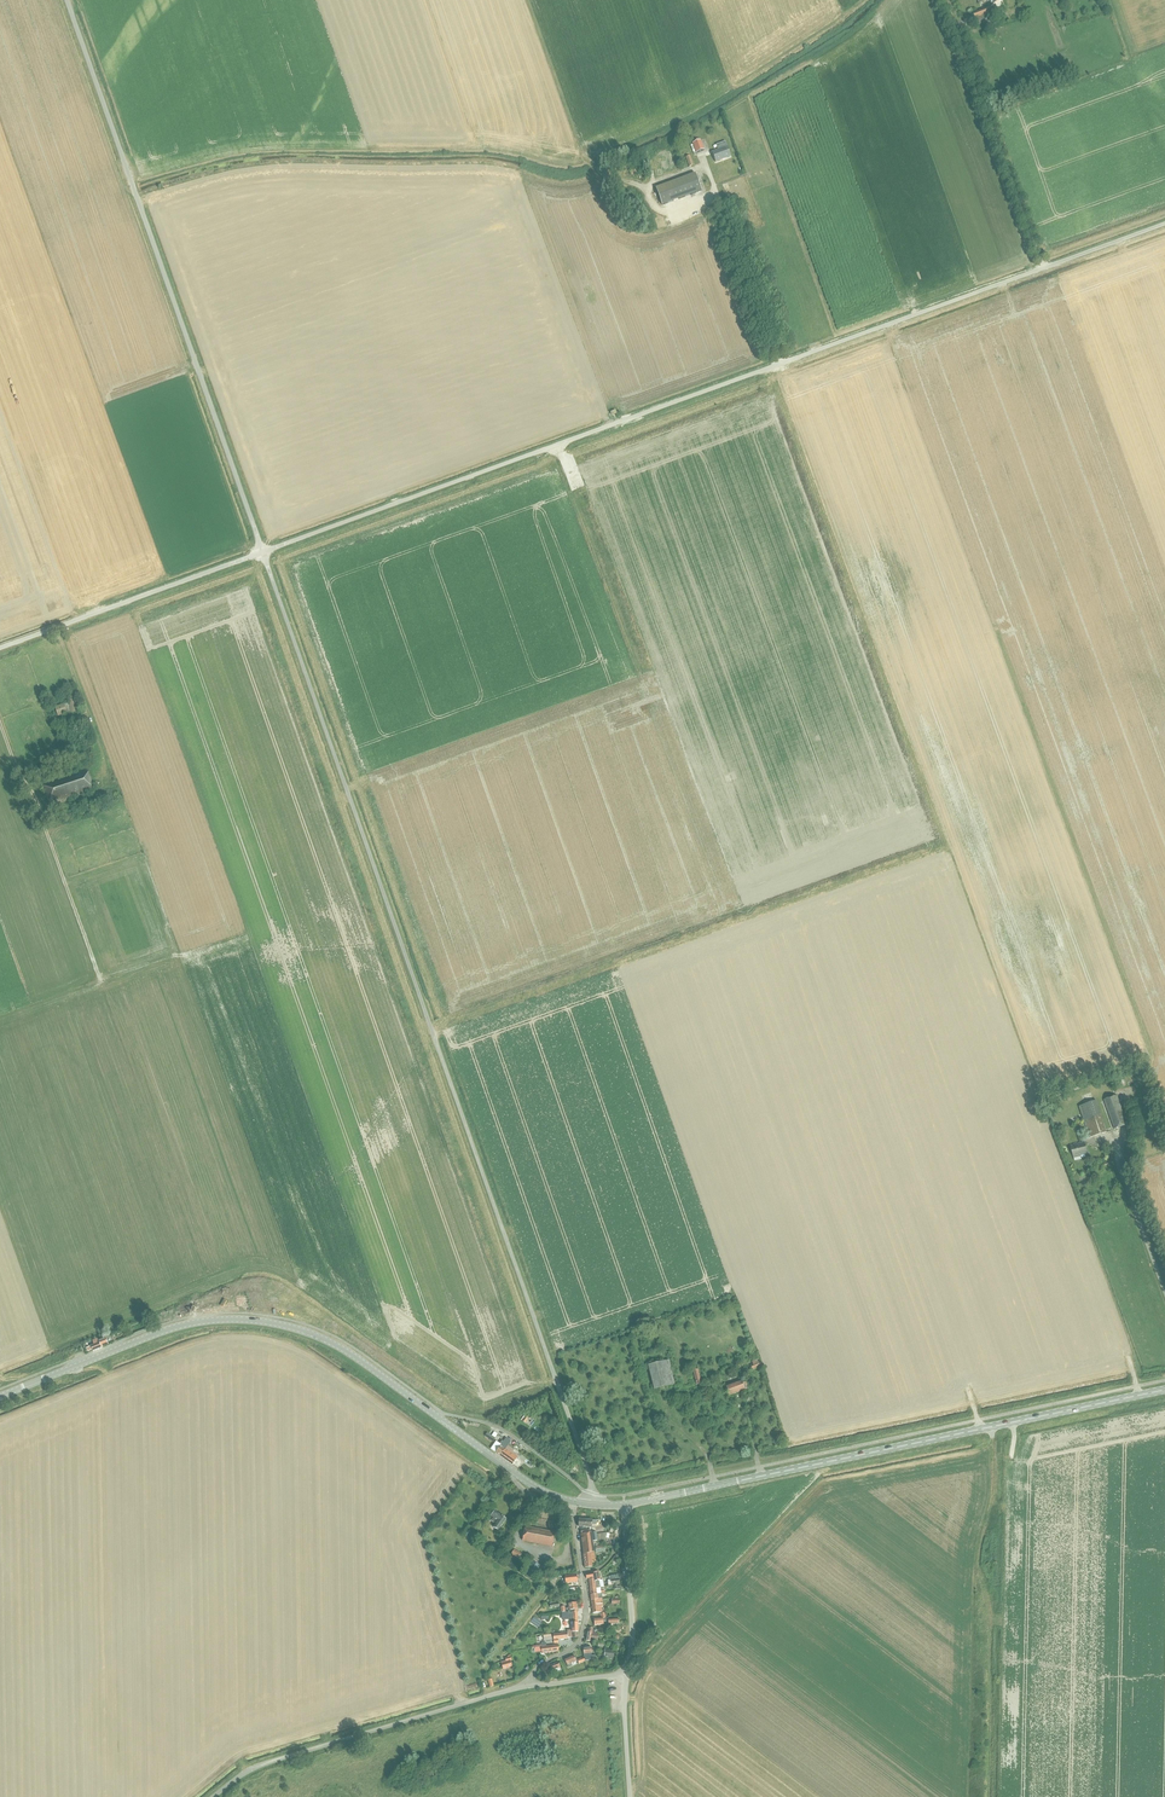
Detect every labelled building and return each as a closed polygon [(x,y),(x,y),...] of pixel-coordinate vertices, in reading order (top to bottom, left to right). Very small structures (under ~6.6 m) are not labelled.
[(995,5),(996,8),(1002,6),(1001,3),(1003,2),(1002,0),(990,0),(992,6),(995,5)] [(974,19),(993,11),(991,7),(973,14),(974,19)] [(696,153),(704,150),(700,141),(693,144),(696,153)] [(715,162),(731,157),(725,142),(717,145),(718,150),(712,152),(715,162)] [(702,191),(695,174),(656,188),(662,205),(702,191)] [(55,708),(59,716),(67,713),(67,712),(70,711),(70,713),(76,712),(75,697),(69,698),(69,704),(64,705),(64,704),(55,708)] [(50,806),(95,792),(88,771),(43,785),(50,806)] [(1114,1130),(1127,1125),(1117,1096),(1104,1100),(1114,1130)] [(1089,1138),(1106,1132),(1096,1101),(1079,1107),(1089,1138)] [(1081,1159),(1088,1157),(1084,1144),(1079,1145),(1079,1146),(1076,1147),(1076,1145),(1070,1147),(1073,1159),(1081,1157),(1081,1159)] [(1124,1172),(1132,1170),(1129,1163),(1121,1166),(1124,1172)] [(217,1303),(214,1294),(213,1294),(176,1308),(179,1316),(217,1303)] [(92,1341),(93,1342),(94,1345),(91,1346),(93,1351),(101,1348),(101,1346),(103,1345),(100,1339),(98,1340),(98,1339),(92,1341)] [(752,1361),(753,1365),(750,1366),(751,1370),(762,1366),(760,1362),(758,1363),(756,1360),(752,1361)] [(654,1390),(675,1384),(669,1361),(648,1366),(654,1390)] [(696,1385),(701,1383),(698,1370),(693,1371),(696,1385)] [(729,1395),(748,1389),(746,1382),(742,1384),(742,1382),(726,1388),(729,1395)] [(500,1456),(508,1445),(502,1441),(500,1444),(501,1445),(496,1453),(500,1456)] [(512,1454),(514,1451),(508,1446),(508,1445),(500,1456),(512,1465),(517,1458),(512,1454)] [(576,1467),(572,1470),(576,1476),(580,1474),(576,1467)] [(498,1531),(506,1519),(494,1511),(491,1516),(492,1517),(489,1520),(494,1523),(493,1525),(494,1526),(493,1527),(498,1531)] [(591,1527),(592,1520),(579,1519),(579,1527),(591,1527)] [(552,1547),(555,1533),(525,1527),(522,1541),(552,1547)] [(590,1533),(581,1534),(582,1538),(582,1542),(584,1554),(590,1553),(591,1553),(590,1542),(592,1541),(591,1533),(590,1533)] [(511,1555),(510,1556),(517,1561),(518,1559),(521,1554),(514,1550),(511,1555)] [(590,1553),(584,1554),(585,1568),(592,1567),(590,1553)] [(532,1579),(540,1566),(533,1561),(524,1575),(532,1579)] [(576,1575),(564,1576),(566,1584),(577,1582),(576,1575)] [(600,1580),(595,1581),(596,1588),(600,1588),(604,1587),(602,1579),(600,1580)] [(569,1607),(565,1608),(565,1611),(569,1610),(577,1609),(576,1602),(568,1604),(569,1607)] [(602,1612),(601,1607),(603,1607),(603,1604),(602,1604),(592,1605),(593,1613),(599,1612),(602,1612)] [(566,1611),(562,1612),(563,1620),(573,1620),(573,1624),(572,1624),(572,1632),(573,1632),(578,1632),(578,1623),(578,1616),(577,1614),(577,1611),(577,1609),(569,1610),(565,1611),(566,1611)] [(593,1633),(593,1628),(589,1628),(589,1631),(587,1631),(586,1641),(592,1641),(592,1640),(596,1640),(597,1634),(593,1633)] [(567,1630),(567,1633),(543,1635),(544,1641),(553,1640),(554,1643),(558,1643),(558,1639),(568,1638),(572,1637),(571,1630),(567,1630)] [(542,1653),(559,1651),(558,1645),(534,1648),(535,1653),(542,1652),(542,1653)] [(591,1656),(592,1655),(592,1653),(591,1647),(583,1648),(584,1656),(590,1656),(591,1656)] [(614,1650),(605,1649),(604,1658),(613,1659),(614,1650)] [(511,1661),(512,1660),(511,1656),(505,1658),(506,1660),(501,1662),(503,1669),(512,1667),(511,1661)] [(571,1663),(576,1661),(574,1656),(565,1660),(568,1668),(572,1666),(571,1663)] [(544,1671),(544,1672),(540,1674),(543,1680),(547,1678),(545,1674),(560,1667),(558,1662),(549,1665),(550,1668),(544,1671)]
